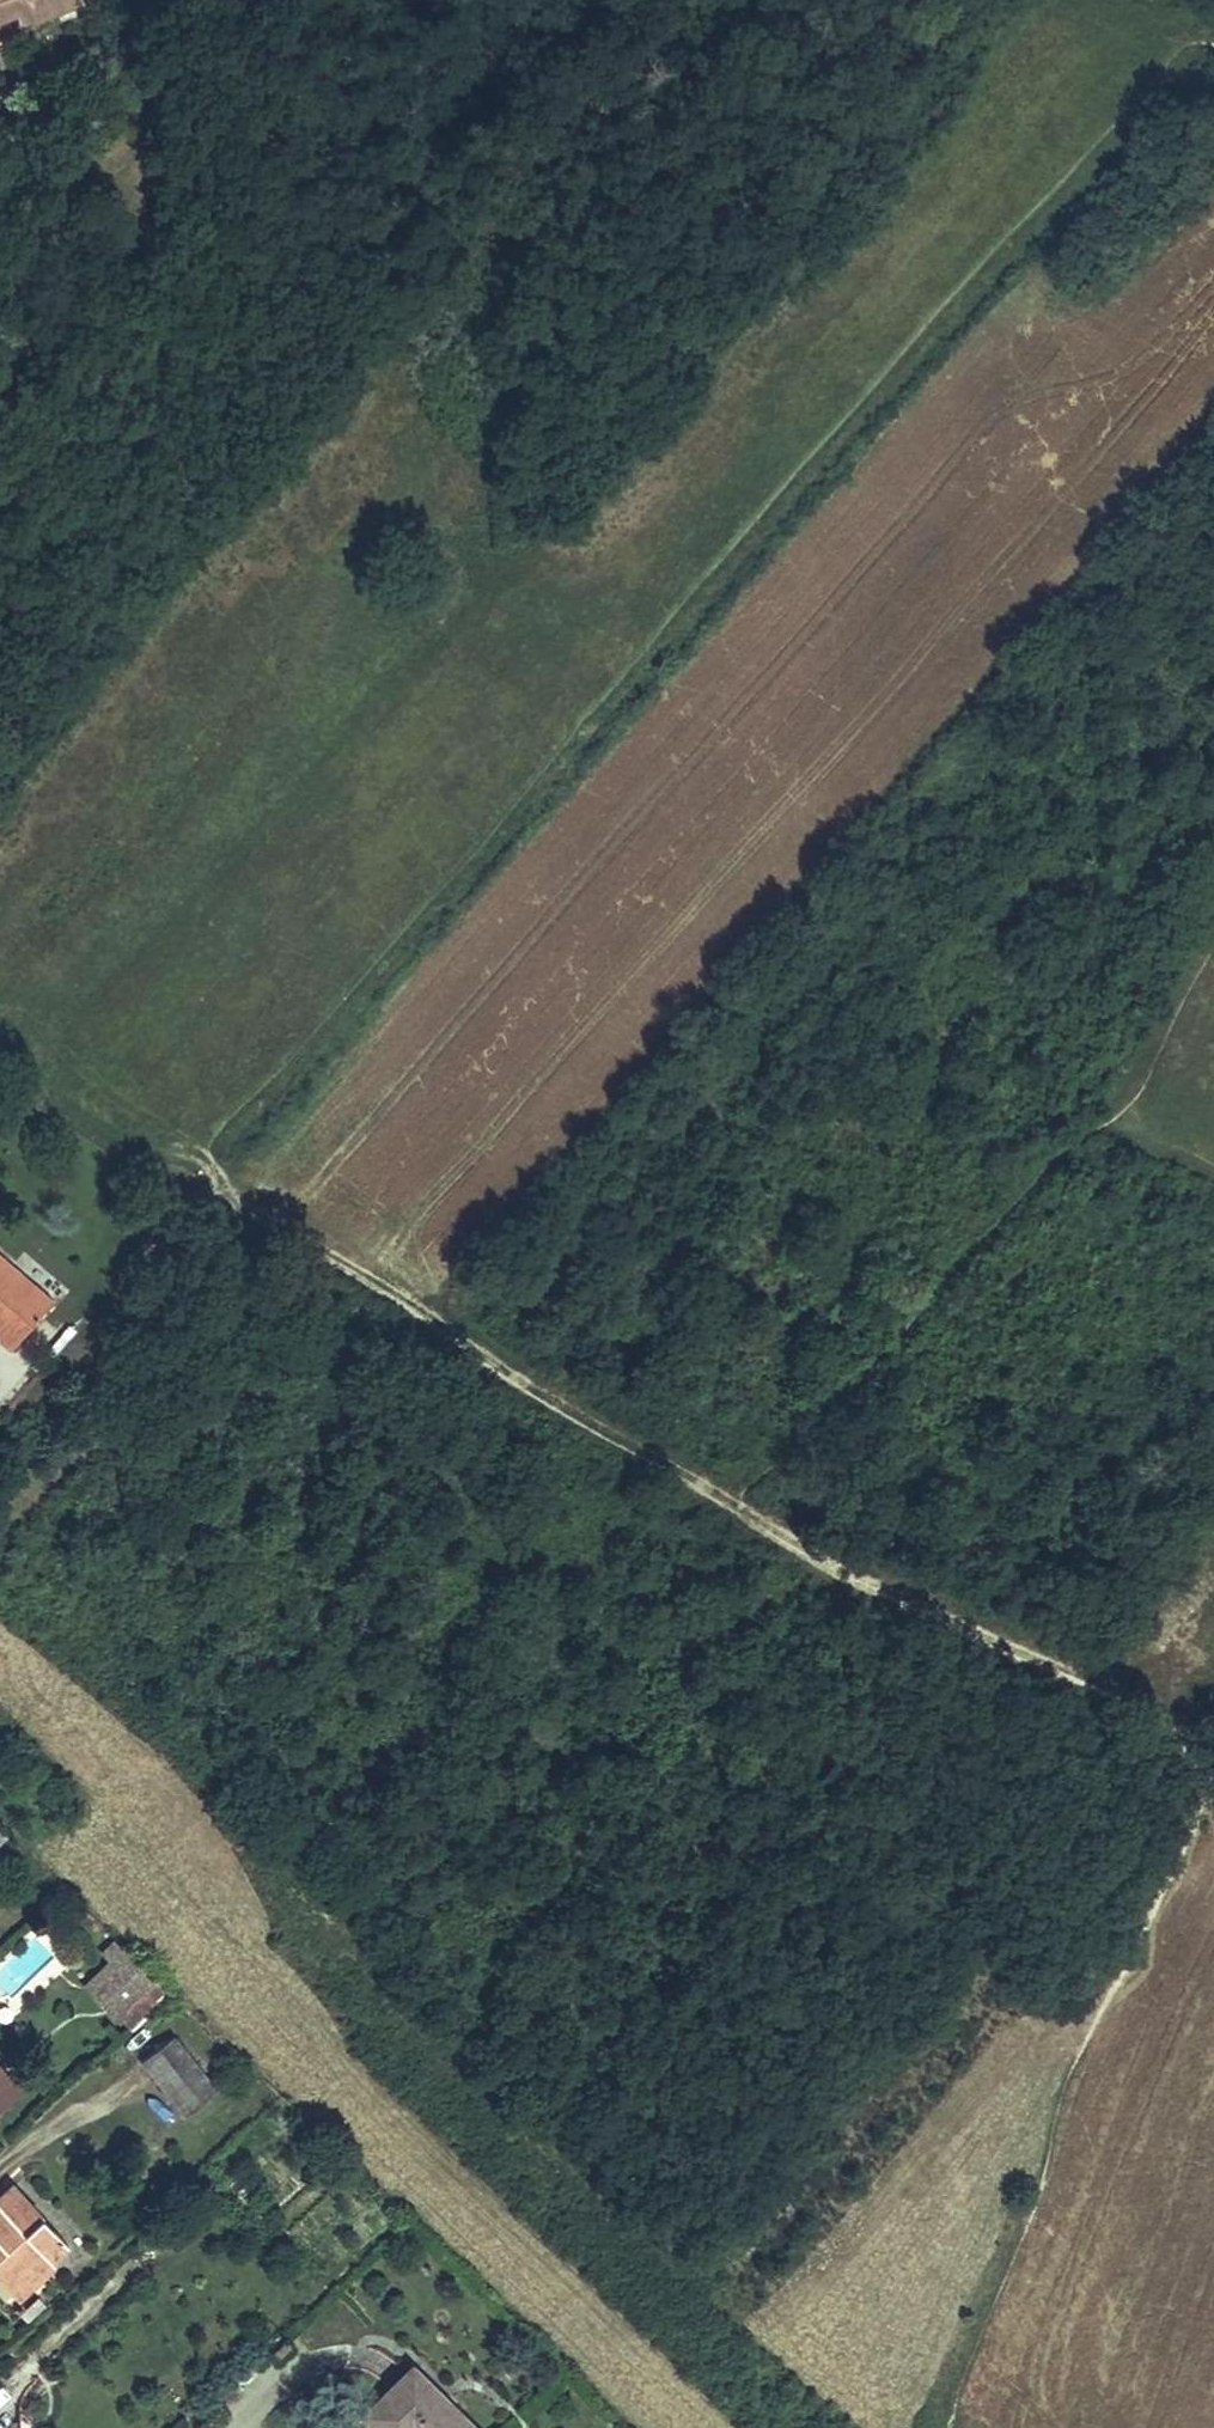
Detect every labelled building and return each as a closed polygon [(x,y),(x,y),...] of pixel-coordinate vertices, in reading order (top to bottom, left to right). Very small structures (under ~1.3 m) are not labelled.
[(28,1253),(0,1228),(0,1285),(28,1253)] [(101,1918),(76,1943),(95,1961),(120,1937),(101,1918)] [(148,1980),(118,2008),(165,2058),(195,2030),(148,1980)] [(47,2192),(0,2145),(0,2223),(9,2231),(47,2192)] [(9,2231),(0,2223),(0,2240),(9,2231)] [(437,2418),(468,2386),(391,2312),(345,2360),(377,2390),(392,2374),(437,2418)]
